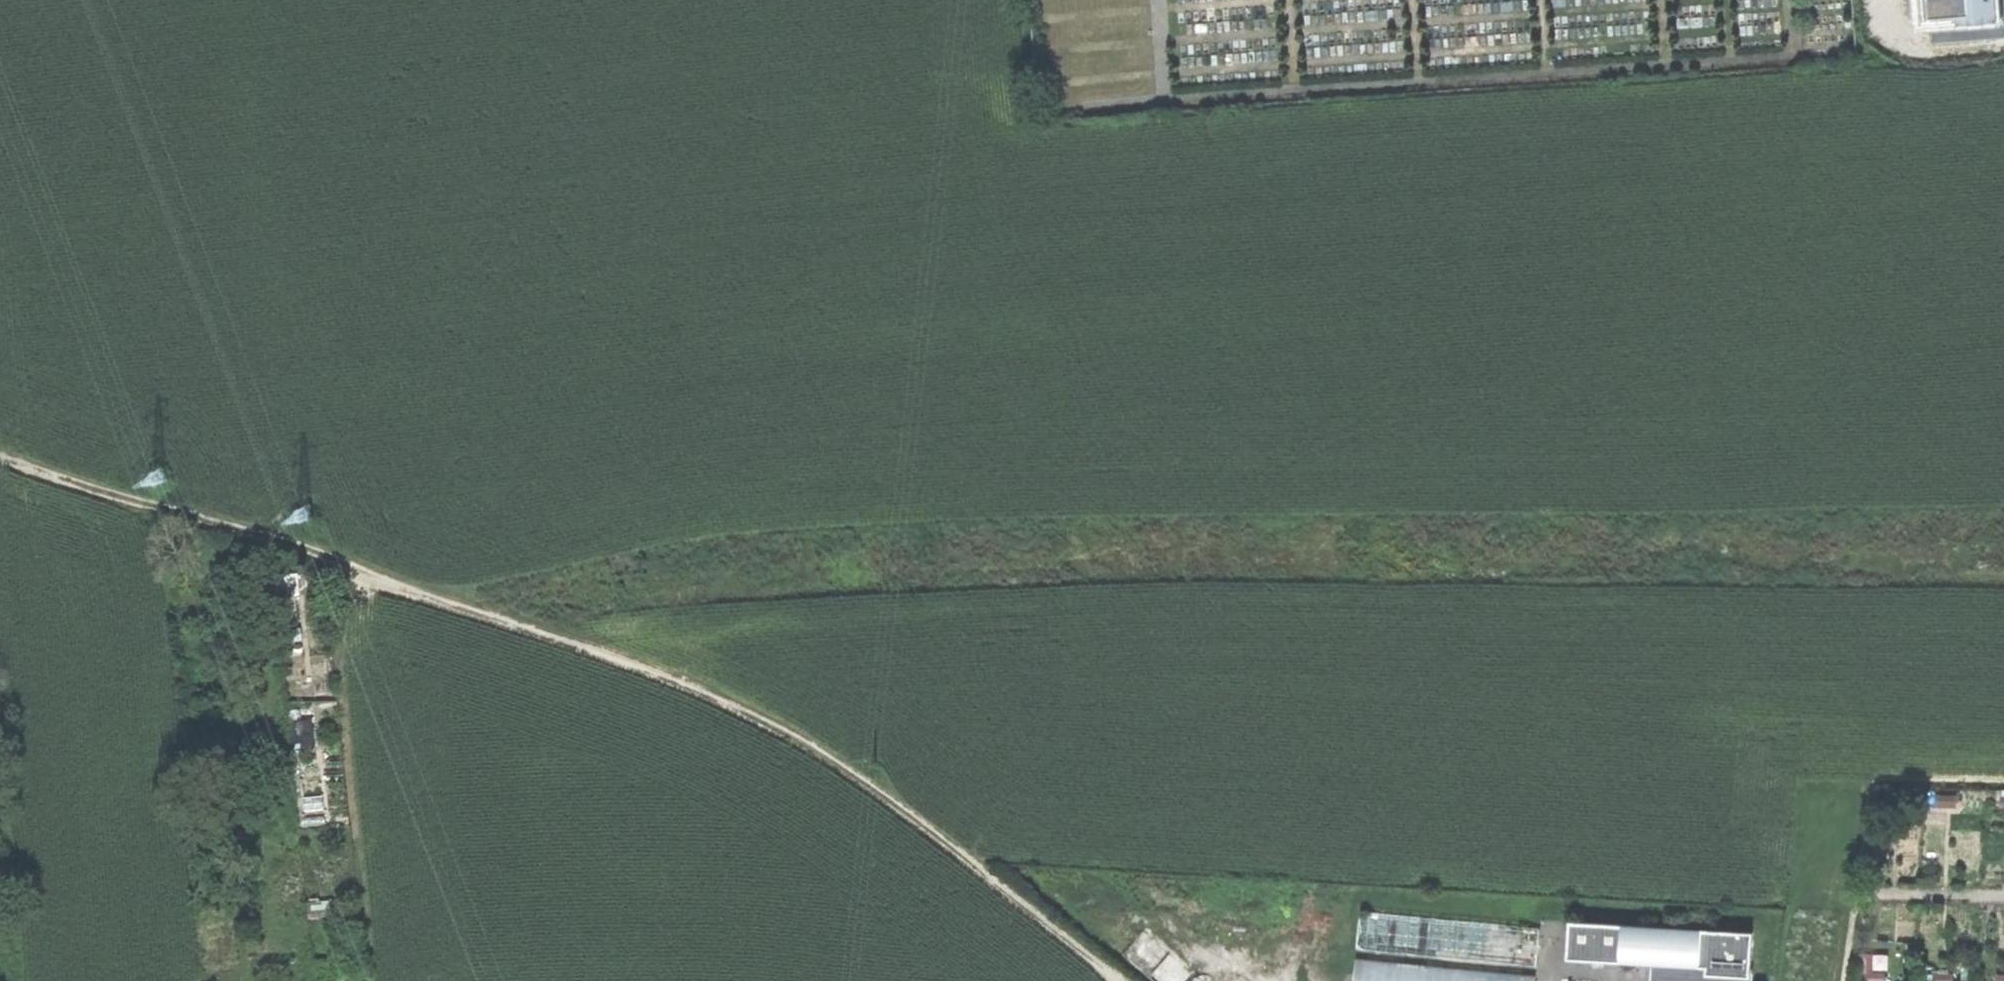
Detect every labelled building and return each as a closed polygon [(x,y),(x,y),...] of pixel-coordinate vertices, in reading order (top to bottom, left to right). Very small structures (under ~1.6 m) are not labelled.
[(1917,29),(2001,23),(1999,0),(1915,0),(1917,29)] [(1364,910),(1360,948),(1540,965),(1544,928),(1364,910)] [(1570,920),(1567,958),(1655,963),(1706,966),(1706,974),(1750,976),(1751,965),(1753,931),(1570,920)] [(1890,967),(1889,951),(1865,954),(1868,980),(1883,980),(1882,968),(1890,967)] [(1706,966),(1655,963),(1654,980),(1741,980),(1757,979),(1757,965),(1751,965),(1750,976),(1706,974),(1706,966)] [(1355,980),(1495,980),(1357,968),(1355,980)]
